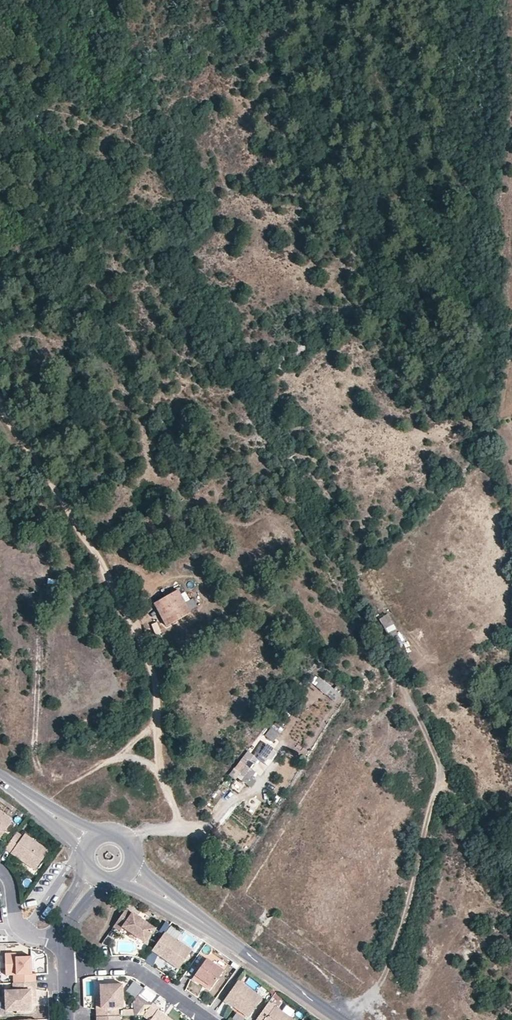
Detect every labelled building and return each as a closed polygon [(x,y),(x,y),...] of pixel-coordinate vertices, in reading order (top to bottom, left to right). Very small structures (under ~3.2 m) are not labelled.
[(48,579),(46,589),(56,591),(58,581),(48,579)] [(154,603),(167,626),(190,613),(189,611),(184,603),(177,590),(154,603)] [(189,611),(196,607),(192,599),(184,603),(189,611)] [(386,634),(395,631),(389,615),(380,618),(386,634)] [(151,625),(155,635),(161,633),(157,622),(151,625)] [(321,679),(316,686),(335,702),(343,691),(337,685),(333,689),(321,679)] [(273,743),(284,728),(276,721),(265,736),(273,743)] [(268,766),(277,754),(260,742),(251,754),(247,751),(234,768),(240,772),(237,777),(240,780),(239,781),(242,783),(243,782),(245,783),(250,777),(254,771),(251,769),(258,759),(268,766)] [(237,777),(240,772),(234,768),(229,775),(234,780),(237,777)] [(245,783),(251,787),(256,781),(250,777),(245,783)] [(0,797),(0,802),(14,812),(17,809),(0,797)] [(12,821),(0,813),(0,838),(12,821)] [(49,851),(24,834),(23,836),(17,832),(5,849),(35,870),(49,851)] [(144,942),(154,928),(132,912),(131,913),(126,909),(113,927),(120,931),(123,927),(130,932),(137,937),(144,942)] [(152,950),(178,969),(192,950),(178,940),(178,941),(165,932),(152,950)] [(16,956),(16,953),(5,953),(6,983),(13,983),(35,982),(36,982),(36,974),(32,974),(31,956),(16,956)] [(224,970),(206,957),(191,979),(199,984),(199,983),(202,980),(212,987),(224,970)] [(210,990),(212,987),(202,980),(199,983),(210,990)] [(231,1005),(249,1017),(262,997),(238,980),(224,1001),(231,1006),(231,1005)] [(35,982),(13,983),(13,990),(5,990),(6,1011),(31,1010),(31,1004),(30,998),(36,998),(35,982)] [(100,994),(101,1007),(96,1007),(96,1017),(118,1016),(118,1007),(123,1007),(122,984),(100,984),(100,994)] [(146,988),(141,997),(152,1003),(157,994),(146,988)] [(153,1003),(151,1005),(138,995),(134,1002),(134,1009),(134,1015),(143,1016),(148,1019),(173,1019),(158,1010),(160,1008),(153,1003)] [(293,1019),(269,1002),(256,1019),(292,1019),(293,1019)]
